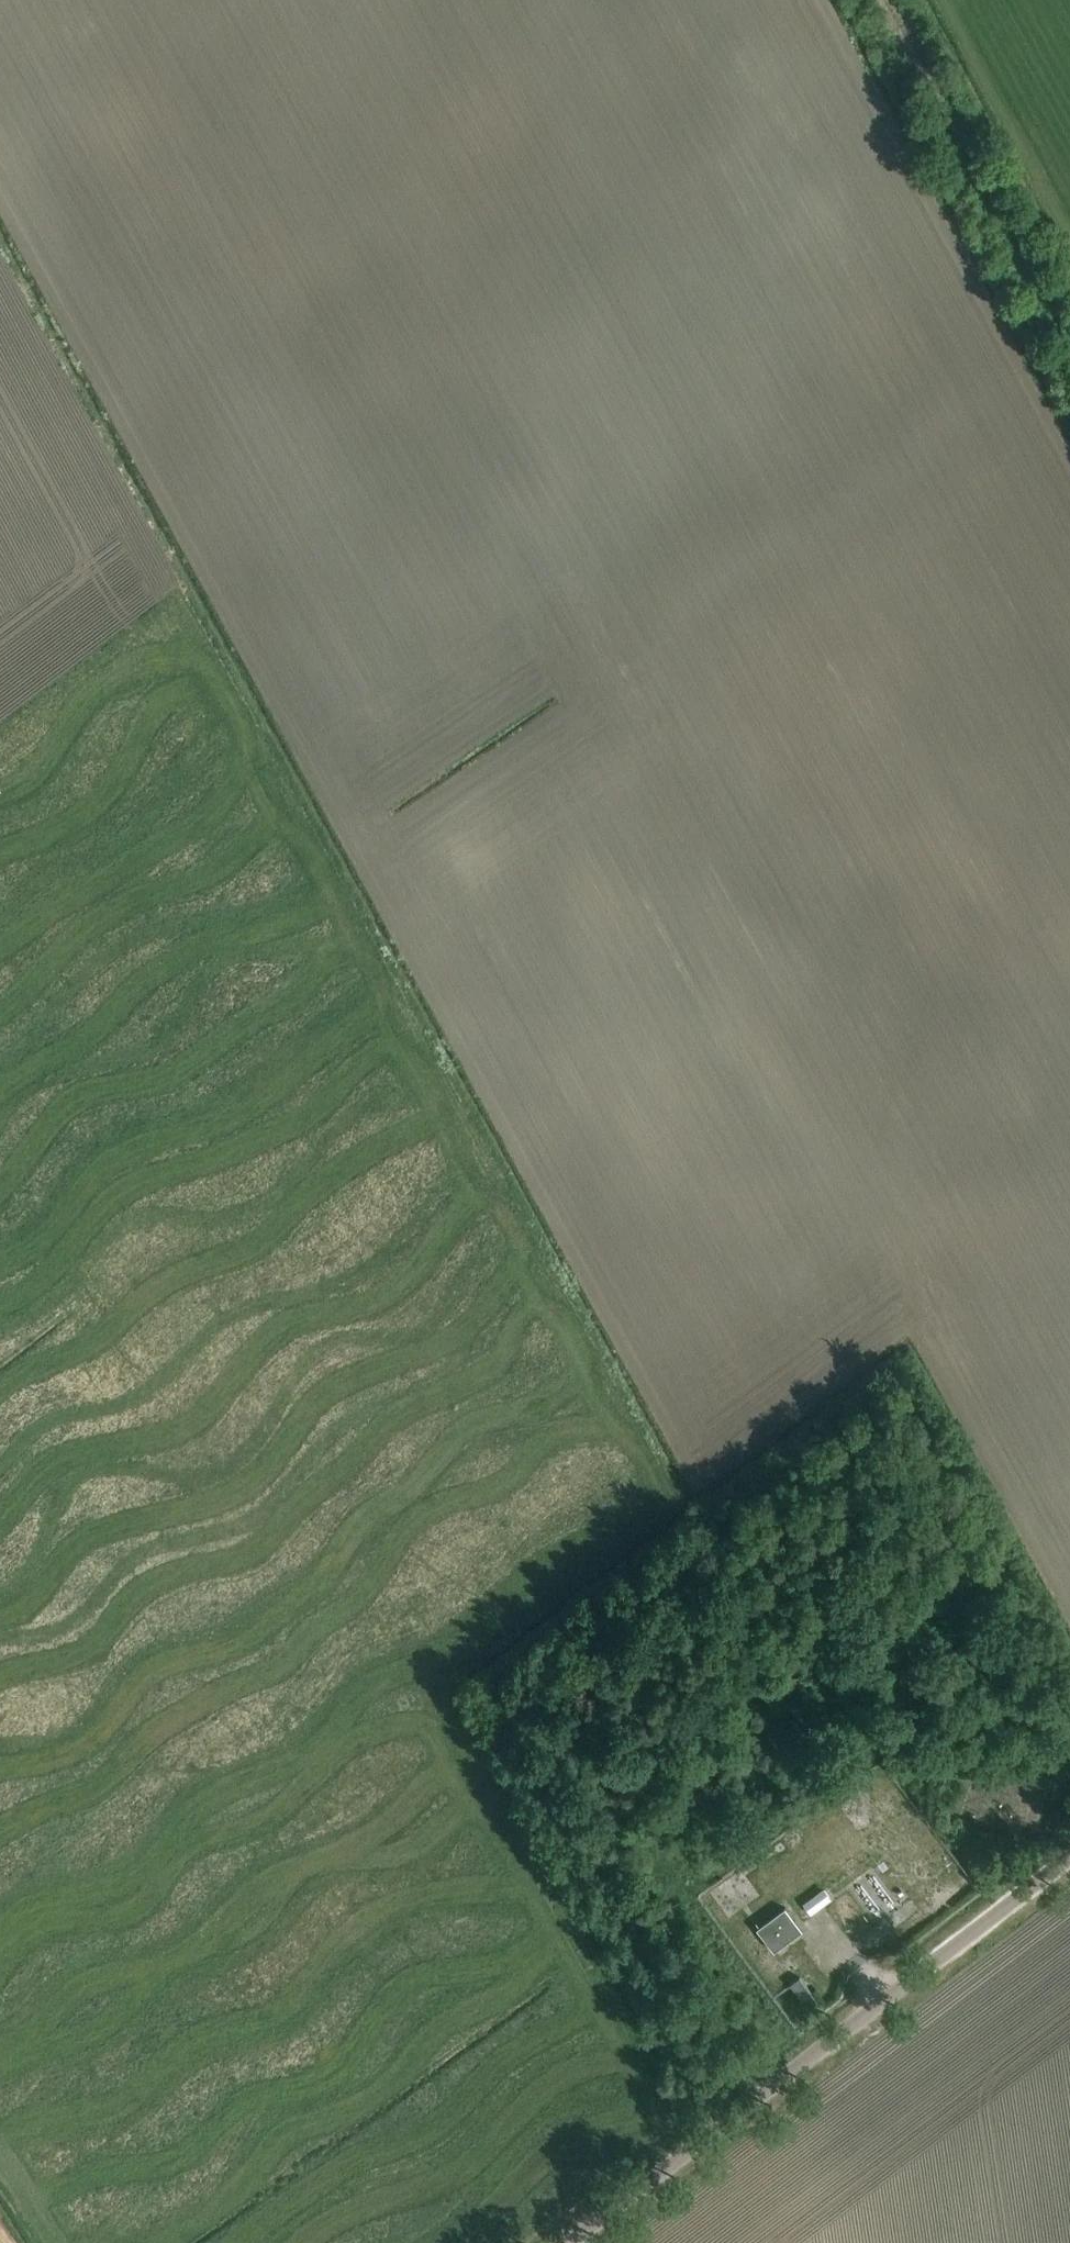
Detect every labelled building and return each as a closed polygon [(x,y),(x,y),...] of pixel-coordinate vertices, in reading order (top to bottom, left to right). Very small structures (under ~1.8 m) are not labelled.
[(808,1906),(829,1898),(824,1888),(804,1896),(808,1906)] [(803,1930),(786,1908),(759,1928),(775,1950),(803,1930)] [(791,1985),(803,2001),(813,1994),(801,1978),(791,1985)]
